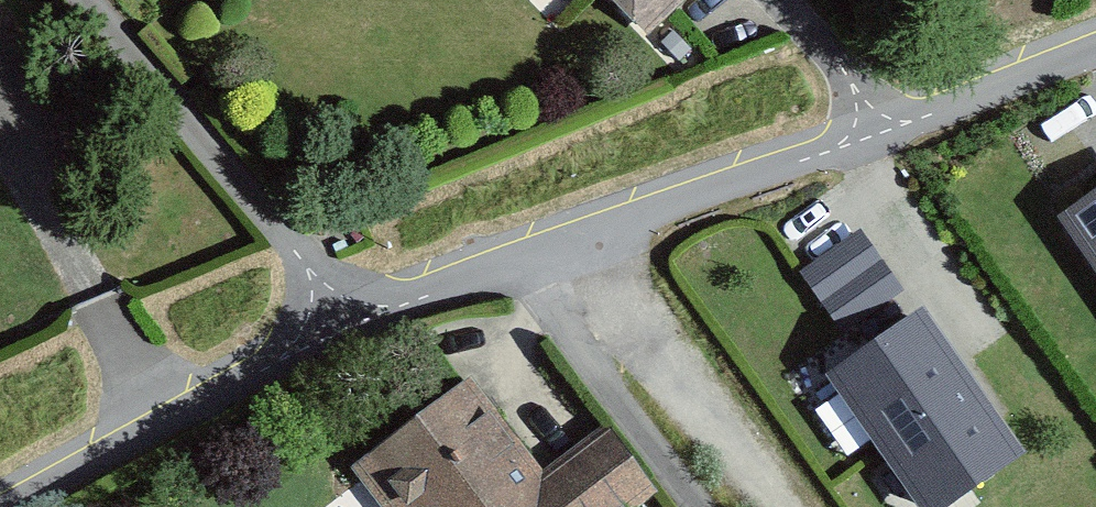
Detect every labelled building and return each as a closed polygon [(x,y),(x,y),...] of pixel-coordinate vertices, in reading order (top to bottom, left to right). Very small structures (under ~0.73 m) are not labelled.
[(647,31),(685,0),(615,0),(647,31)] [(1069,220),(1095,264),(1095,203),(1069,220)] [(862,226),(803,272),(847,328),(906,283),(862,226)] [(918,506),(948,506),(1023,452),(930,308),(831,372),(918,506)] [(343,477),(366,506),(645,506),(655,500),(606,435),(550,477),(476,379),(343,477)]
